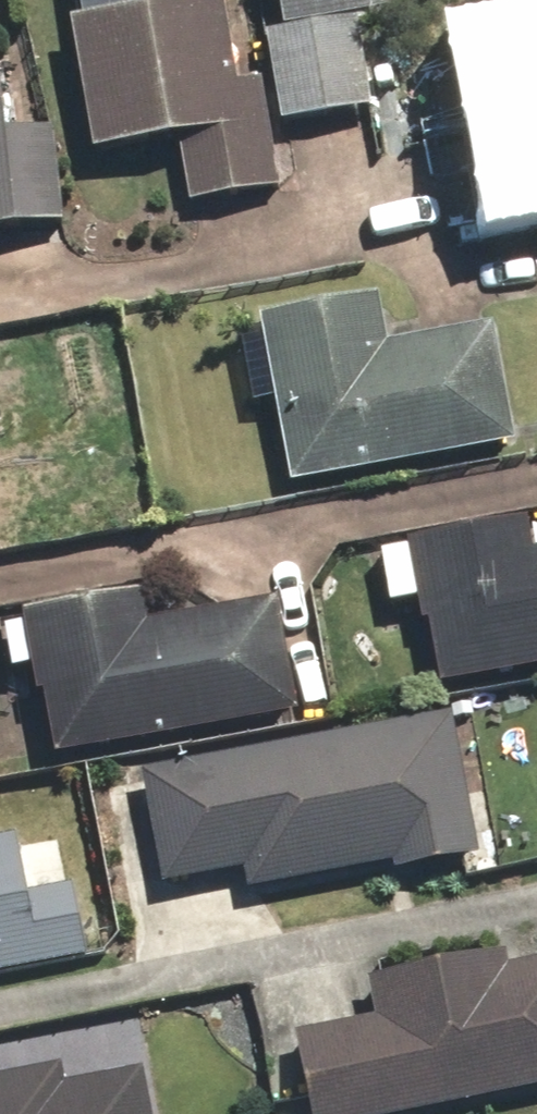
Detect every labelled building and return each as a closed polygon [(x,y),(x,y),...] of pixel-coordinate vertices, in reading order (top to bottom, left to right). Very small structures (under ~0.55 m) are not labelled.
[(239,76),(233,46),(234,45),(224,0),(140,0),(141,6),(71,21),(97,149),(178,132),(191,200),(279,183),(258,72),(239,76)] [(283,17),(271,19),(287,118),(380,103),(365,13),(440,0),(280,0),(283,17)] [(448,11),(484,216),(536,207),(536,0),(508,0),(448,11)] [(54,124),(2,128),(0,108),(0,214),(61,210),(54,124)] [(272,433),(278,432),(285,480),(515,447),(500,342),(386,358),(380,306),(258,321),(272,433)] [(527,551),(523,523),(409,540),(432,690),(536,674),(536,550),(527,551)] [(46,702),(57,760),(292,717),(272,607),(145,630),(139,597),(19,620),(36,704),(46,702)] [(447,715),(147,773),(173,907),(473,850),(447,715)] [(82,951),(70,882),(25,890),(15,835),(0,837),(0,965),(82,951)] [(508,963),(504,945),(371,972),(383,1029),(297,1047),(311,1113),(417,1113),(536,1088),(536,958),(508,963)] [(140,1069),(65,1084),(61,1061),(0,1074),(0,1113),(149,1113),(140,1069)]
